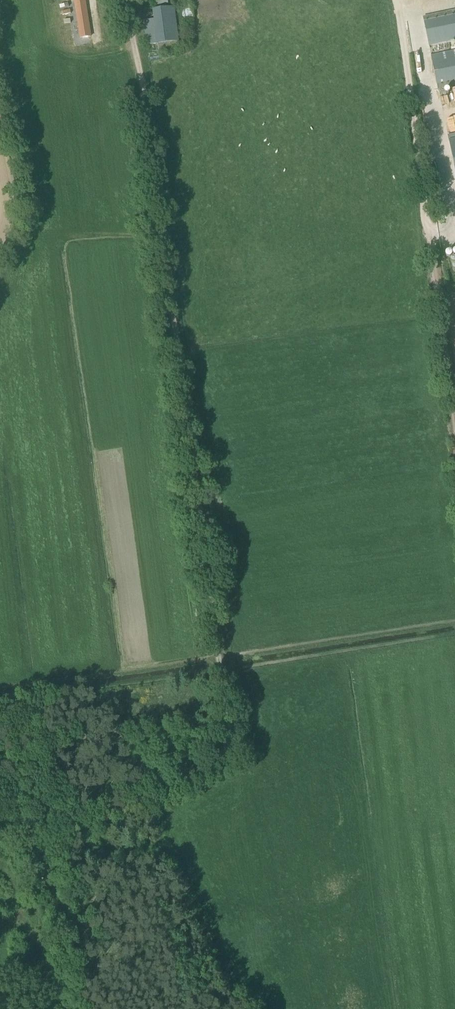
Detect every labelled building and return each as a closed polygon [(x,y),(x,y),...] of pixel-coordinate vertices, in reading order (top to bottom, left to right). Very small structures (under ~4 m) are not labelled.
[(91,38),(85,0),(74,2),(80,39),(91,38)] [(153,19),(144,20),(146,46),(179,43),(176,6),(153,8),(153,19)] [(422,17),(429,47),(454,41),(454,10),(422,17)] [(431,56),(438,90),(454,86),(454,51),(431,56)]
